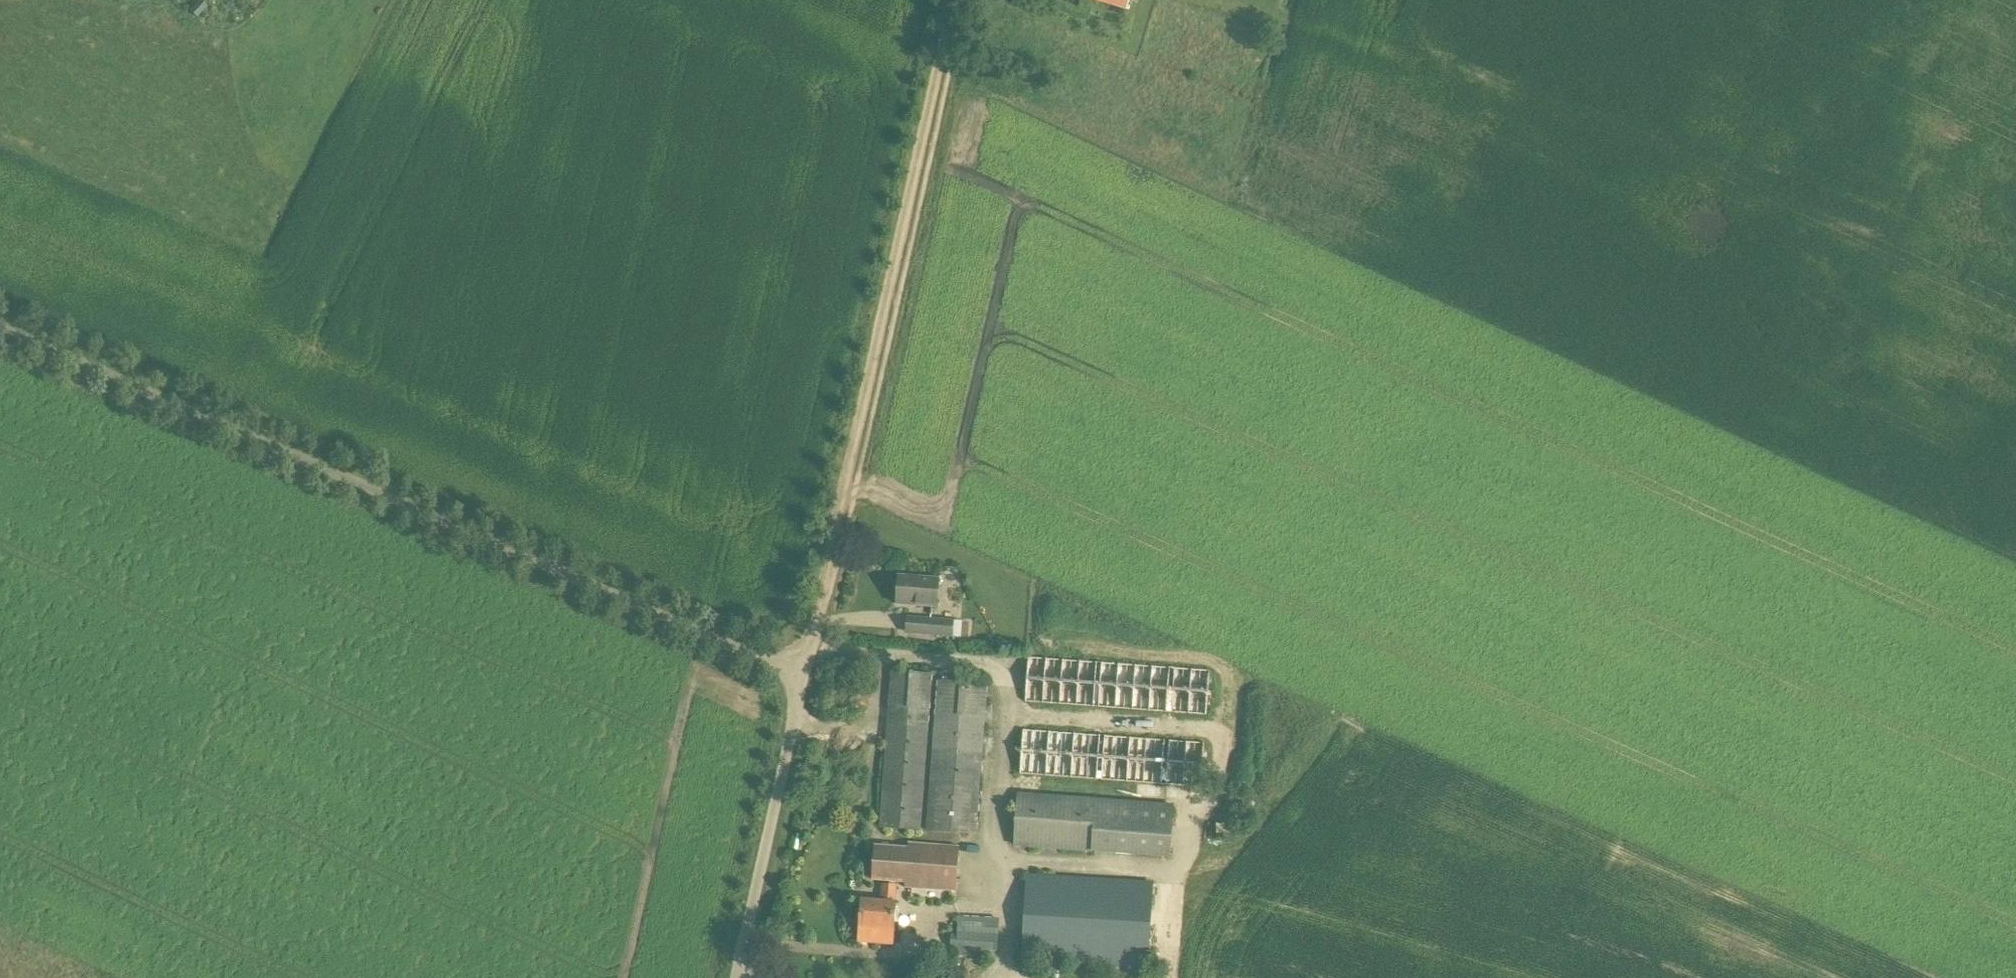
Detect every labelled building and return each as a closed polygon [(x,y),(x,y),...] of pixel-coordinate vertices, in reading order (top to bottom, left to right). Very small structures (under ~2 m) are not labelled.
[(1130,1),(1130,0),(1096,0),(1127,9),(1130,1)] [(897,604),(937,607),(939,578),(899,576),(897,604)] [(906,634),(953,638),(955,620),(907,617),(906,634)] [(1028,656),(1025,704),(1207,716),(1211,670),(1028,656)] [(879,828),(921,832),(932,674),(891,671),(879,828)] [(938,680),(927,831),(976,835),(987,684),(938,680)] [(1206,742),(1022,728),(1019,776),(1202,789),(1206,742)] [(1174,804),(1018,793),(1014,847),(1092,853),(1170,859),(1174,804)] [(874,845),(872,882),(905,883),(905,889),(956,892),(959,847),(908,843),(908,847),(874,845)] [(1021,961),(1149,968),(1154,883),(1027,874),(1021,961)] [(861,899),(858,943),(893,945),(897,885),(881,884),(880,901),(861,899)] [(956,949),(956,956),(990,957),(991,951),(997,951),(998,934),(958,932),(957,934),(951,934),(950,948),(956,949)]
